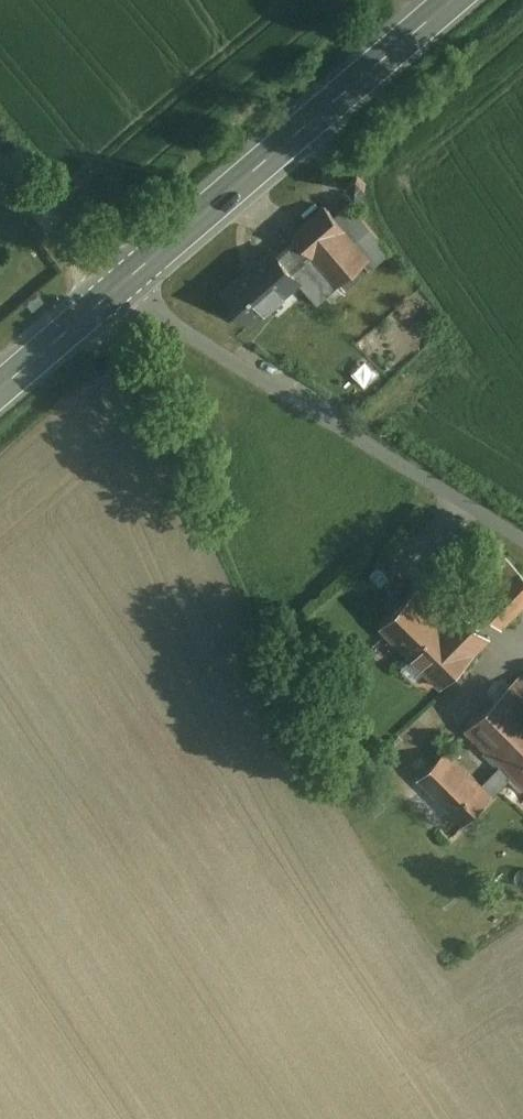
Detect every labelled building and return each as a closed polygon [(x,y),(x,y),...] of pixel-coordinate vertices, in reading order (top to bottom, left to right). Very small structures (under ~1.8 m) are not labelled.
[(390,252),(350,203),(334,217),(370,258),(368,259),(374,266),(390,252)] [(334,217),(325,206),(293,233),(296,237),(338,285),(368,259),(370,258),(334,217)] [(338,285),(296,237),(276,254),(299,281),(298,282),(307,292),(316,303),(327,294),(333,301),(344,291),(338,285)] [(271,249),(222,291),(250,323),(268,308),(298,282),(299,281),(276,254),(271,249)] [(368,259),(338,285),(344,291),(374,266),(368,259)] [(298,282),(268,308),(277,318),(307,292),(298,282)] [(350,368),(369,386),(383,371),(364,353),(350,368)] [(505,557),(468,594),(500,627),(522,604),(522,574),(505,557)] [(416,590),(380,626),(411,656),(446,621),(416,590)] [(463,637),(446,621),(411,656),(441,686),(476,650),(486,641),(473,628),(463,637)] [(509,685),(466,729),(501,764),(522,786),(522,699),(509,685)] [(481,784),(446,749),(418,778),(464,824),(492,795),(491,794),(481,784)] [(481,784),(491,794),(507,777),(520,790),(522,788),(522,786),(501,764),(481,784)]
